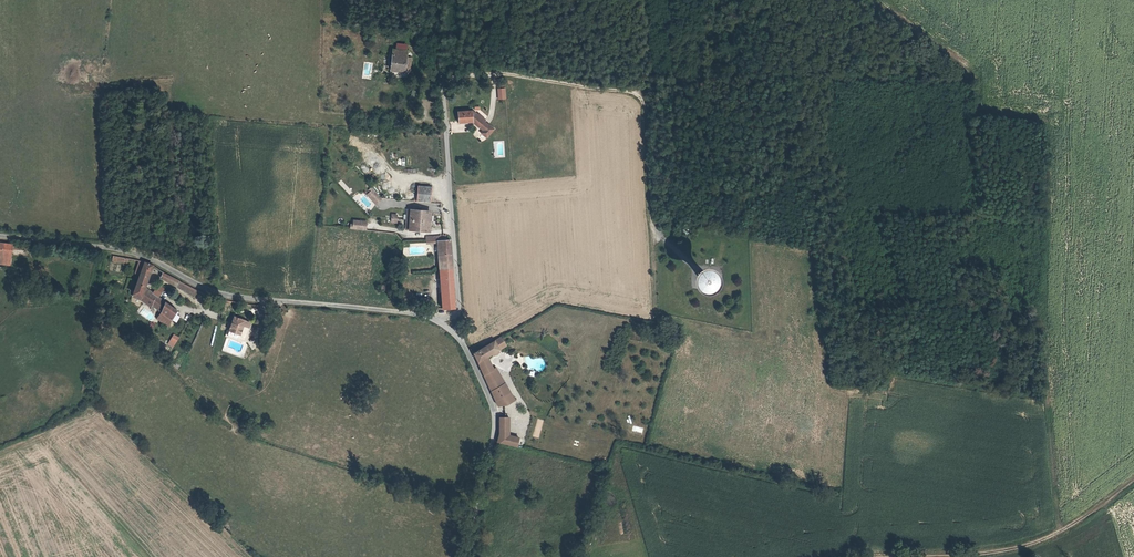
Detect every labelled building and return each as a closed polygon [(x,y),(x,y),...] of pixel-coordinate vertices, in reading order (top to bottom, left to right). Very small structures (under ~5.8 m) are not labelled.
[(391,46),(389,67),(406,68),(407,53),(405,53),(405,47),(391,46)] [(483,122),(471,112),(456,113),(457,123),(471,122),(477,128),(478,127),(483,122)] [(487,126),(483,122),(478,127),(483,131),(487,126)] [(493,130),(488,125),(487,126),(483,131),(480,134),(486,138),(493,130)] [(342,180),(339,183),(350,194),(353,191),(342,180)] [(431,186),(417,185),(415,200),(429,202),(431,186)] [(382,198),(373,188),(370,191),(367,194),(376,204),(382,198)] [(429,210),(410,209),(408,229),(427,231),(429,210)] [(351,223),(350,228),(366,230),(367,221),(354,219),(353,224),(351,223)] [(438,269),(440,297),(453,297),(449,240),(445,240),(444,235),(425,237),(426,242),(439,241),(441,268),(438,269)] [(5,243),(4,257),(0,257),(0,263),(10,264),(12,243),(5,243)] [(701,286),(705,287),(710,286),(714,284),(717,281),(718,279),(719,277),(719,274),(719,271),(718,268),(717,266),(716,264),(713,262),(712,261),(711,261),(707,260),(704,260),(701,261),(699,262),(697,264),(695,266),(694,267),(693,270),(693,272),(693,276),(694,278),(695,280),(697,283),(701,286)] [(146,286),(146,285),(151,266),(143,263),(137,284),(146,286)] [(179,282),(169,277),(165,285),(175,290),(179,282)] [(187,286),(179,282),(175,290),(183,294),(187,286)] [(164,306),(145,290),(146,286),(137,284),(133,297),(140,299),(142,300),(150,307),(161,316),(164,306)] [(199,292),(187,286),(183,294),(194,300),(199,292)] [(140,299),(133,297),(132,299),(140,303),(148,310),(150,307),(142,300),(140,299)] [(453,297),(440,297),(440,309),(447,309),(454,309),(453,297)] [(170,311),(164,306),(161,316),(167,321),(170,311)] [(167,321),(161,316),(157,323),(167,331),(172,325),(167,321)] [(252,325),(236,318),(230,331),(228,336),(238,340),(245,344),(250,331),(249,331),(250,330),(252,325)] [(230,331),(228,331),(226,337),(239,342),(239,341),(228,336),(230,331)] [(172,348),(179,337),(174,334),(167,344),(172,348)] [(503,347),(499,337),(472,352),(494,407),(503,406),(509,402),(497,378),(492,381),(487,371),(490,370),(484,357),(503,347)] [(507,417),(497,417),(499,427),(496,442),(515,447),(517,437),(508,435),(507,417)] [(536,419),(533,437),(540,438),(543,420),(536,419)]
